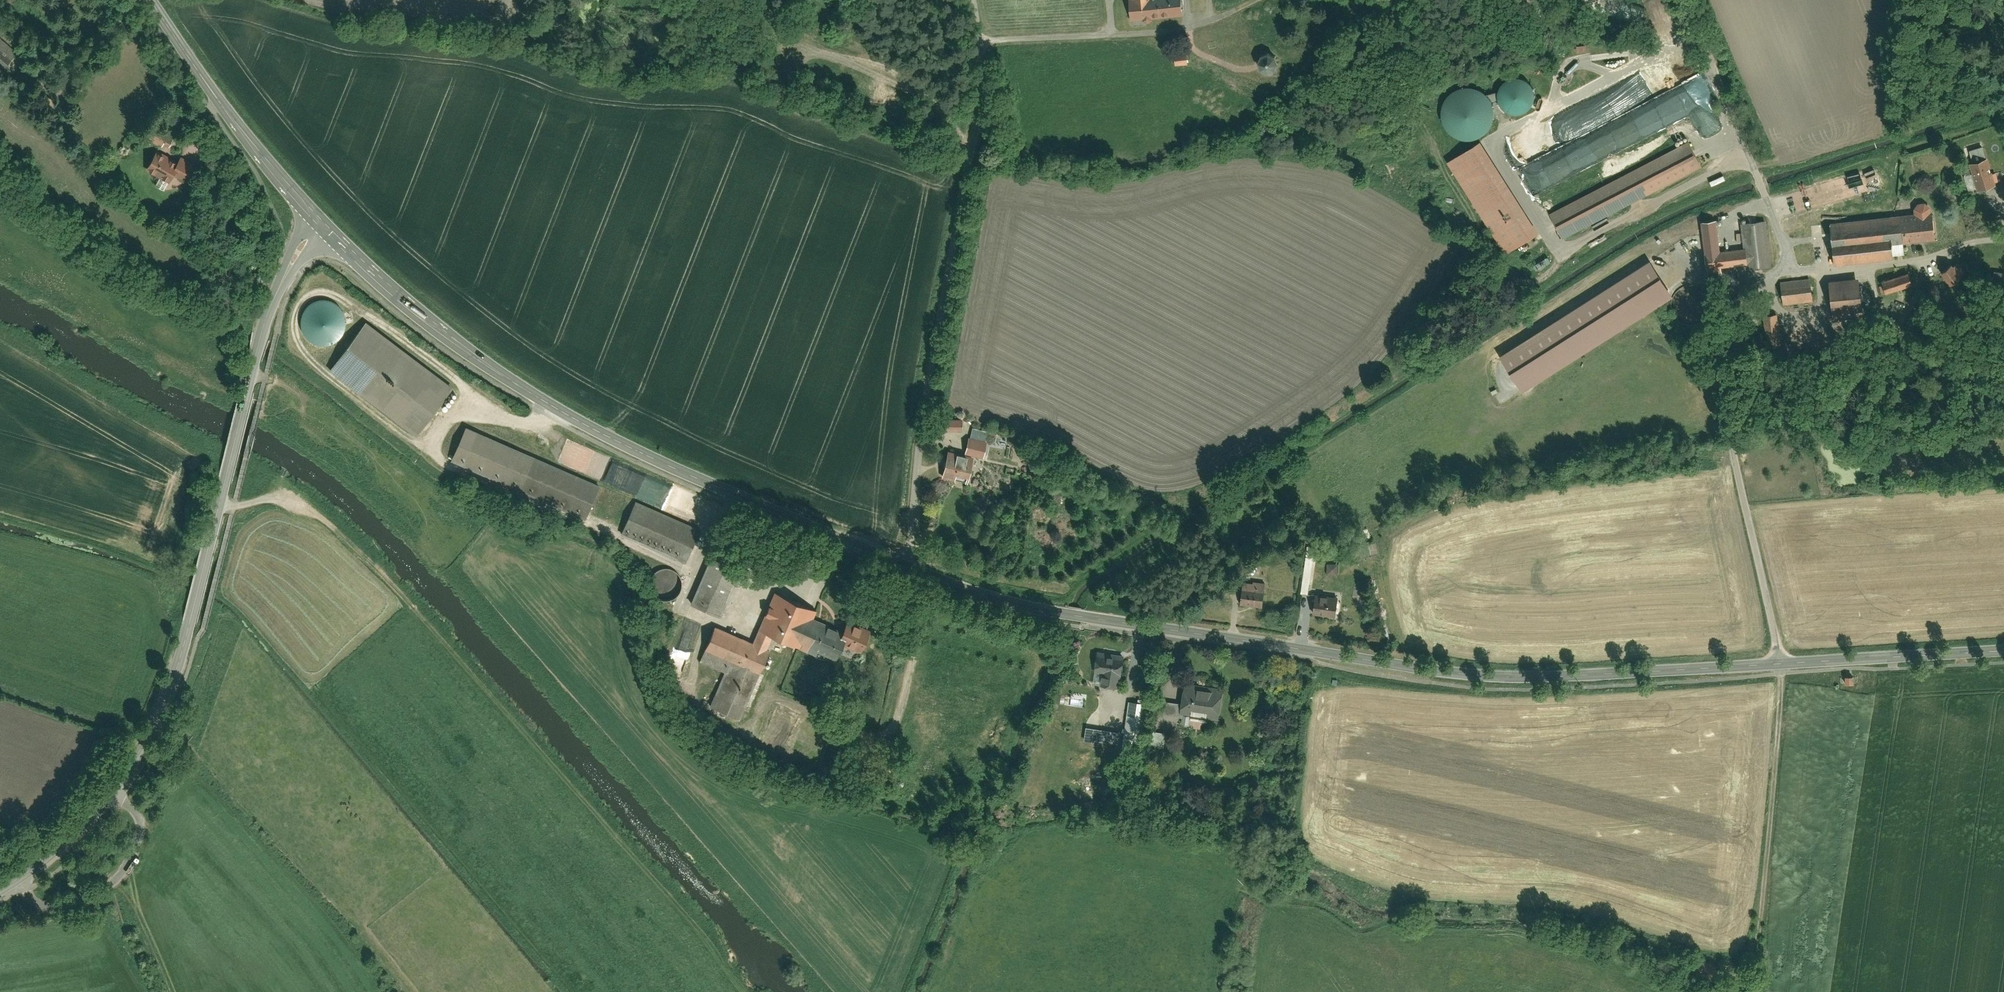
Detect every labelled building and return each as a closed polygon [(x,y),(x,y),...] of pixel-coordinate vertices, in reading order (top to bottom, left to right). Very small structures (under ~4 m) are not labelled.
[(1133,17),(1183,13),(1181,0),(1132,0),(1133,17)] [(0,38),(0,69),(16,52),(0,38)] [(1188,53),(1175,54),(1176,64),(1189,63),(1188,53)] [(1271,69),(1274,67),(1276,63),(1276,60),(1274,57),(1272,54),(1268,54),(1265,54),(1262,57),(1260,60),(1260,63),(1262,67),(1265,69),(1268,70),(1271,69)] [(1531,83),(1526,79),(1520,77),(1514,78),(1508,80),(1503,84),(1500,89),(1498,95),(1499,102),(1502,107),(1506,112),(1512,115),(1518,115),(1524,114),(1530,111),(1534,106),(1536,100),(1536,94),(1535,88),(1531,83)] [(1480,138),(1487,133),(1493,125),(1495,117),(1495,108),(1492,100),(1486,93),(1478,89),(1470,87),(1461,88),(1453,92),(1447,98),(1443,106),(1442,115),(1444,123),(1448,131),(1455,136),(1463,140),(1472,140),(1480,138)] [(178,142),(160,133),(154,142),(167,149),(169,146),(174,149),(178,142)] [(1485,139),(1451,160),(1510,251),(1543,230),(1485,139)] [(1691,139),(1554,211),(1567,237),(1704,164),(1691,139)] [(181,165),(157,152),(147,169),(171,182),(175,175),(181,165)] [(1991,158),(1973,163),(1981,188),(1998,183),(1991,158)] [(185,180),(194,164),(184,159),(181,165),(175,175),(185,180)] [(1918,213),(1833,223),(1838,263),(1899,256),(1898,242),(1938,238),(1935,211),(1934,205),(1928,202),(1922,202),(1918,208),(1918,213)] [(1772,265),(1768,219),(1745,221),(1747,248),(1749,264),(1749,267),(1772,265)] [(1721,220),(1705,221),(1709,270),(1725,269),(1724,266),(1723,250),(1721,220)] [(1723,250),(1724,266),(1749,264),(1747,248),(1723,250)] [(1650,261),(1503,355),(1525,388),(1672,294),(1650,261)] [(1958,261),(1945,272),(1955,283),(1968,273),(1958,261)] [(1911,272),(1887,281),(1891,292),(1915,283),(1911,272)] [(1812,277),(1784,281),(1787,303),(1815,299),(1812,277)] [(1863,277),(1834,281),(1837,307),(1867,303),(1863,277)] [(308,337),(315,341),(323,343),(330,341),(337,338),(342,332),(345,324),(345,317),(343,309),(338,303),(331,299),(324,298),(317,298),(311,301),(306,306),(302,312),(300,318),(301,325),(303,331),(308,337)] [(1781,345),(1779,313),(1764,314),(1766,346),(1781,345)] [(454,390),(364,323),(328,372),(418,439),(454,390)] [(964,419),(947,420),(947,430),(964,430),(964,419)] [(988,430),(974,426),(972,436),(985,439),(988,430)] [(600,486),(465,428),(451,461),(586,519),(600,486)] [(988,441),(970,437),(967,452),(985,456),(988,441)] [(975,458),(949,452),(943,475),(957,479),(958,473),(968,475),(966,481),(969,482),(975,458)] [(700,531),(635,502),(620,535),(685,565),(700,531)] [(714,549),(689,605),(719,618),(744,562),(714,549)] [(1340,563),(1331,562),(1330,573),(1339,573),(1340,563)] [(673,598),(677,595),(681,590),(682,585),(681,579),(679,575),(676,571),(671,568),(666,567),(661,567),(656,569),(652,573),(649,578),(649,584),(650,589),(652,594),(657,598),(662,600),(668,600),(673,598)] [(1267,584),(1245,581),(1243,603),(1265,606),(1267,584)] [(804,606),(774,593),(752,643),(715,628),(701,660),(729,672),(714,707),(740,718),(775,638),(786,643),(825,660),(838,630),(800,614),(804,606)] [(1340,597),(1318,594),(1315,613),(1338,615),(1340,597)] [(872,633),(846,622),(837,643),(863,654),(872,633)] [(1127,657),(1102,653),(1099,671),(1107,672),(1125,674),(1127,657)] [(1125,674),(1107,672),(1105,684),(1123,686),(1125,674)] [(1223,717),(1227,688),(1188,683),(1184,712),(1223,717)] [(1184,702),(1166,700),(1165,714),(1182,716),(1184,702)] [(1148,703),(1131,701),(1127,737),(1143,739),(1145,729),(1148,703)] [(1185,725),(1202,727),(1204,716),(1187,714),(1185,725)] [(1097,728),(1089,727),(1088,738),(1096,739),(1097,728)] [(1143,744),(1167,746),(1168,732),(1145,729),(1143,739),(1143,744)] [(893,761),(883,762),(885,777),(895,776),(893,761)]
